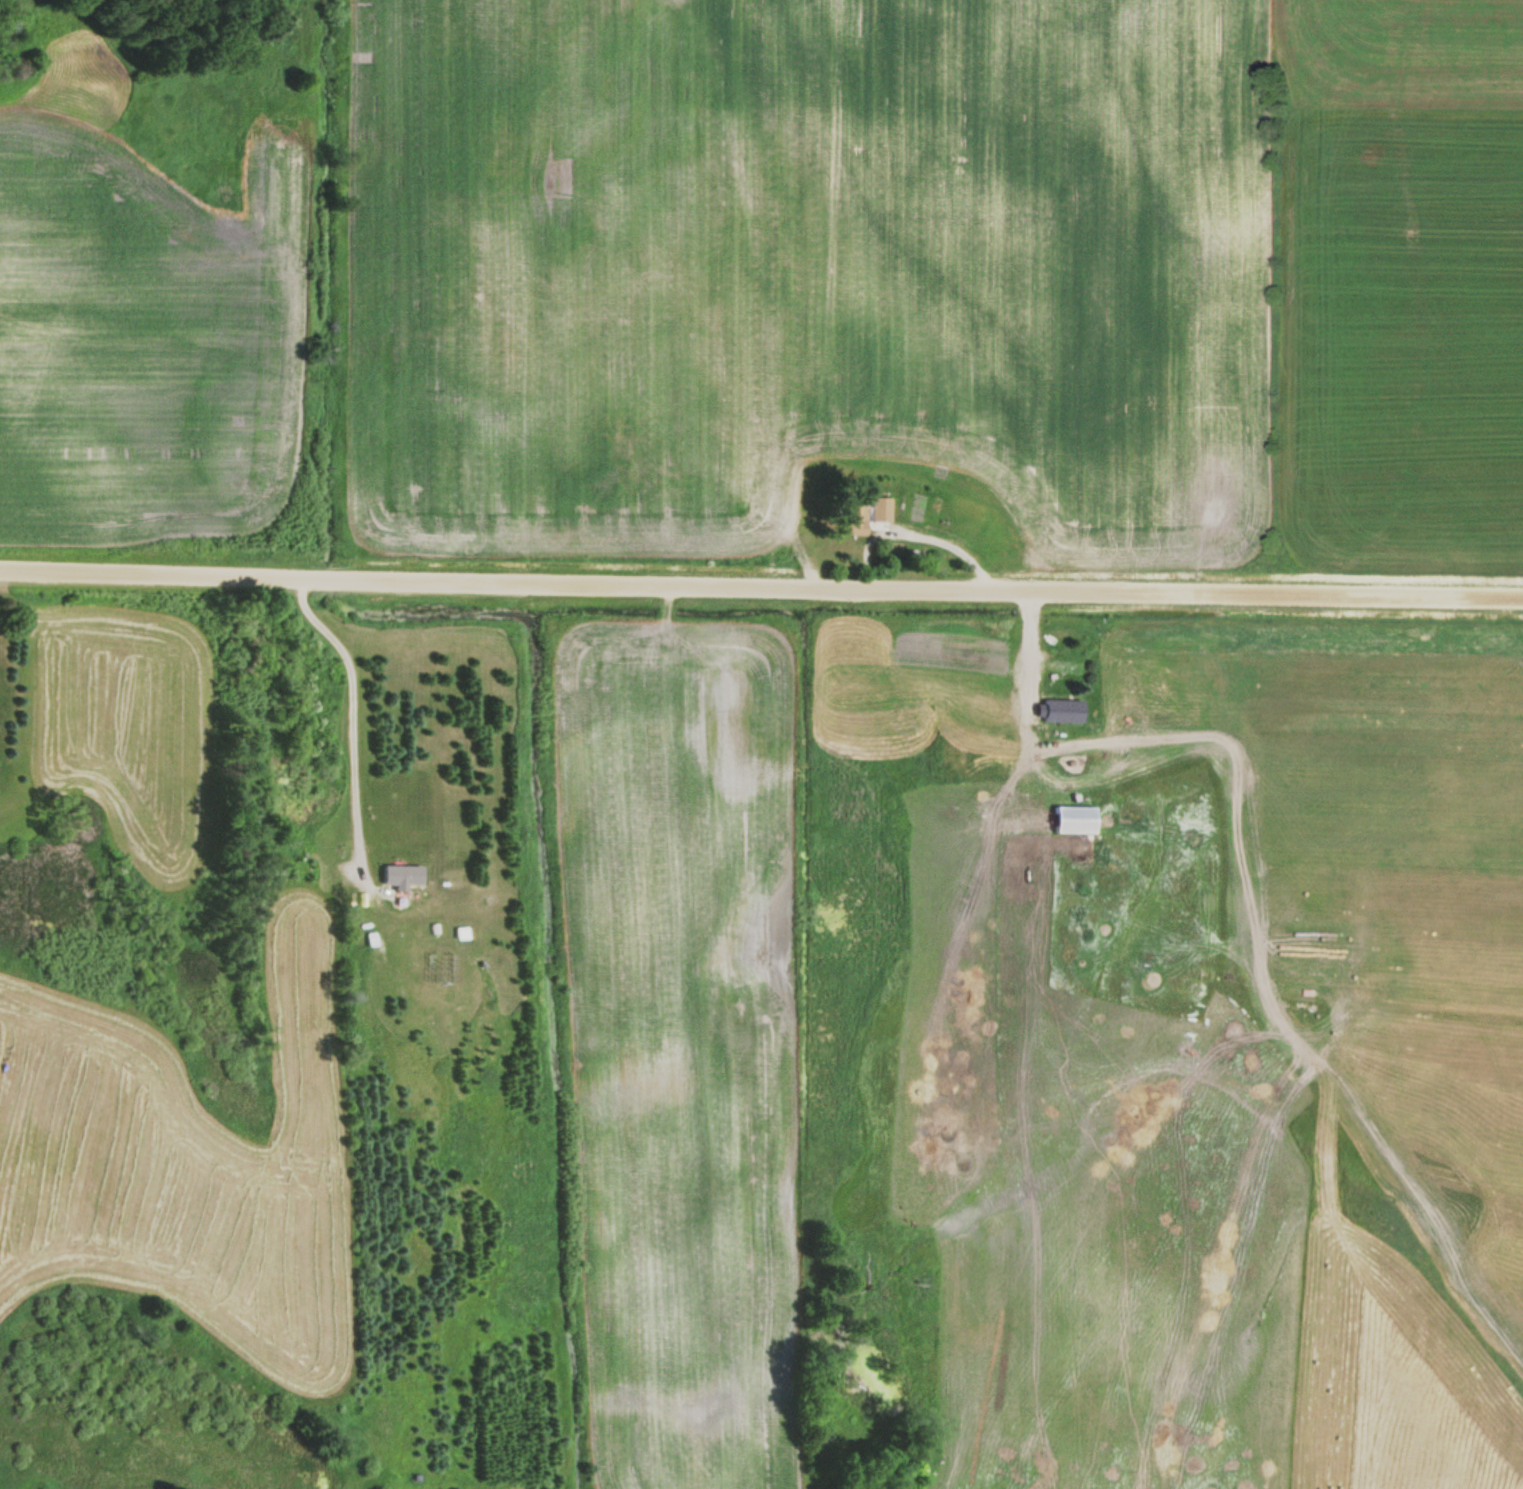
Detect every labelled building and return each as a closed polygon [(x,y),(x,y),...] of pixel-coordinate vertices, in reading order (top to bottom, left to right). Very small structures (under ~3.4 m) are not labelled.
[(884,499),(864,499),(864,505),(838,505),(838,527),(884,527),(884,499)] [(1046,834),(1090,834),(1090,807),(1046,807),(1046,834)] [(400,886),(416,886),(416,867),(374,867),(374,886),(385,886),(385,893),(400,893),(400,886)]
